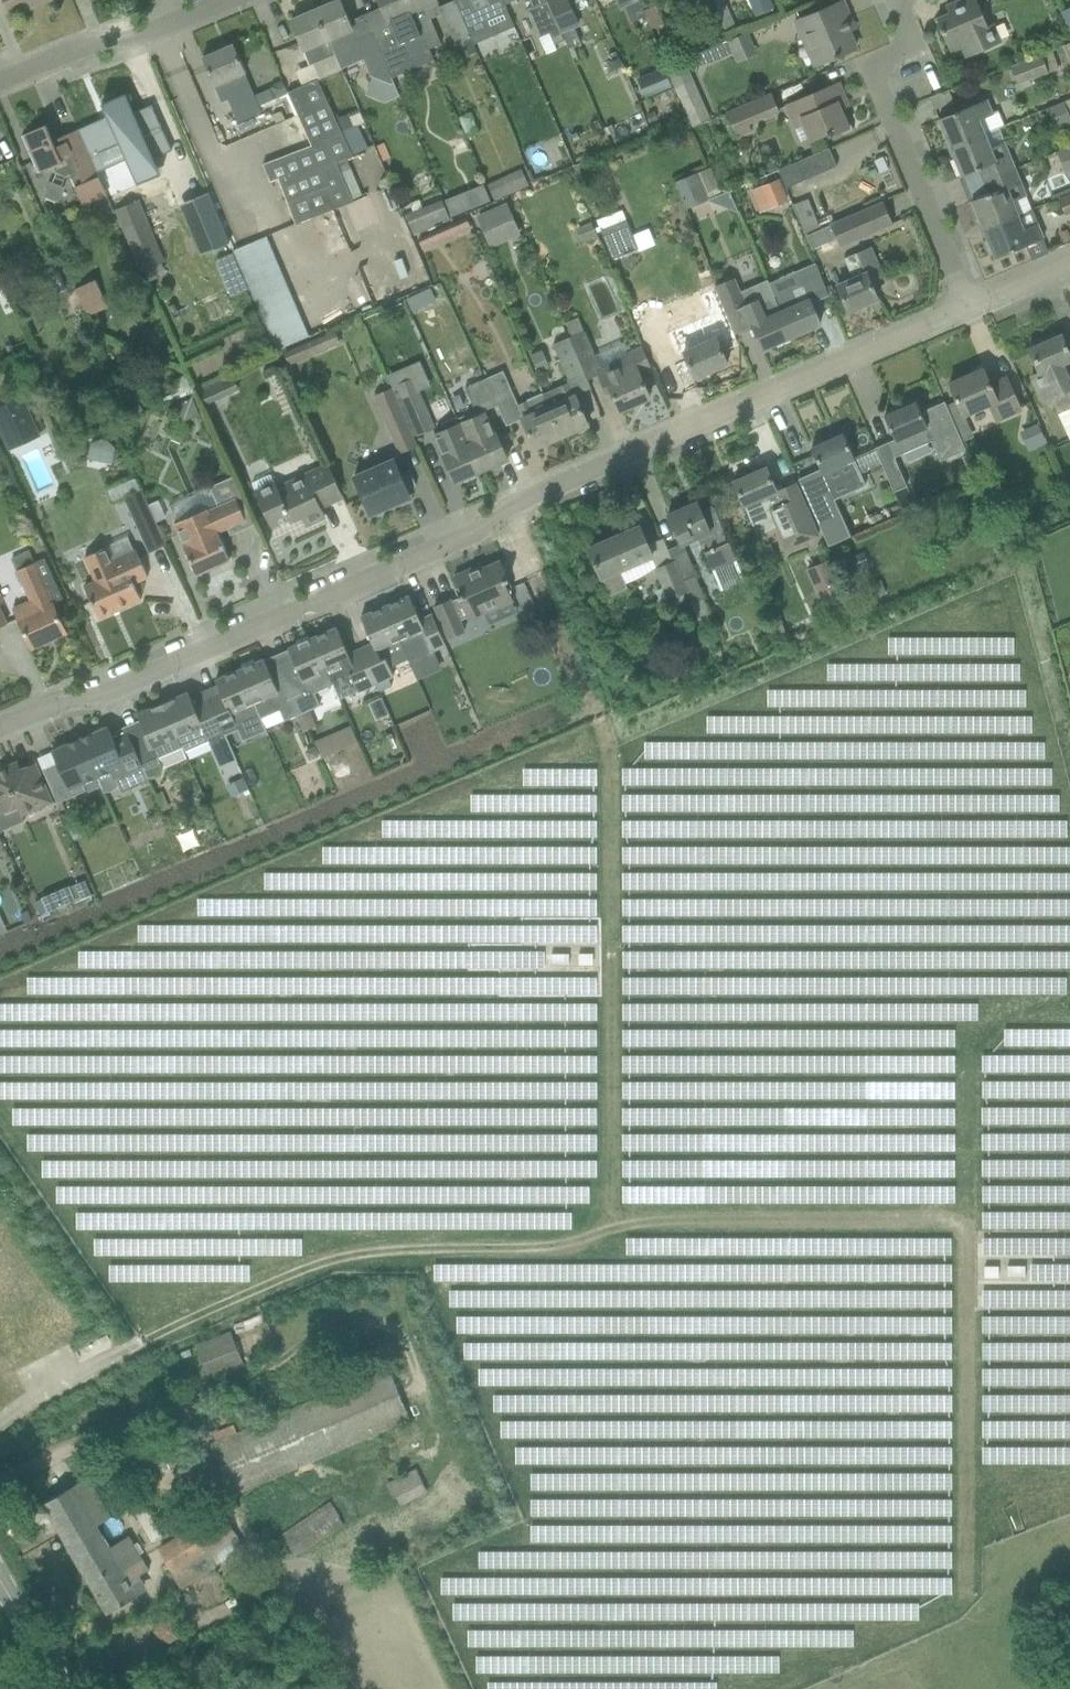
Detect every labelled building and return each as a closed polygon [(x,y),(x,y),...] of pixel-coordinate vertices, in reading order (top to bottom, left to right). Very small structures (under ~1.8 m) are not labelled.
[(11,16),(51,0),(4,0),(11,16)] [(315,10),(335,55),(341,69),(364,59),(371,76),(391,84),(395,82),(393,77),(377,40),(374,33),(358,40),(349,20),(341,0),(339,0),(315,10)] [(382,6),(393,33),(377,40),(393,77),(405,72),(400,61),(427,49),(406,0),(379,0),(382,6)] [(427,49),(430,48),(442,43),(431,17),(437,15),(431,2),(437,0),(406,0),(427,49)] [(502,0),(456,0),(457,1),(455,2),(471,37),(487,30),(483,20),(506,10),(502,0)] [(506,10),(508,9),(506,4),(515,0),(502,0),(506,10)] [(533,8),(528,9),(539,38),(550,33),(555,44),(564,40),(547,0),(530,0),(533,8)] [(568,0),(549,0),(570,49),(582,44),(575,27),(579,25),(568,0)] [(725,30),(734,27),(723,0),(713,0),(725,30)] [(755,16),(774,8),(771,0),(749,0),(755,16)] [(967,57),(1001,43),(993,24),(988,26),(977,0),(960,0),(947,6),(950,13),(937,19),(951,52),(963,47),(967,57)] [(810,37),(821,63),(856,48),(846,24),(851,22),(843,1),(796,22),(804,40),(810,37)] [(455,2),(441,8),(444,13),(461,59),(476,52),(478,52),(471,37),(470,38),(455,2)] [(644,9),(652,29),(665,23),(657,4),(644,9)] [(1061,10),(1069,30),(1069,6),(1061,10)] [(291,20),(310,65),(335,55),(315,10),(291,20)] [(748,32),(732,37),(738,57),(754,52),(748,32)] [(238,42),(244,55),(260,48),(255,35),(238,42)] [(229,99),(239,122),(262,112),(245,73),(246,72),(234,45),(203,58),(222,102),(229,99)] [(1012,65),(1020,85),(1049,72),(1042,53),(1012,65)] [(673,65),(666,68),(670,75),(676,90),(693,126),(694,127),(711,119),(711,118),(690,72),(685,60),(673,65)] [(664,67),(637,78),(645,98),(672,87),(664,67)] [(272,84),(270,89),(275,99),(287,93),(282,80),(272,84)] [(290,93),(339,208),(342,207),(341,206),(354,201),(353,199),(363,195),(348,158),(351,156),(340,132),(318,81),(290,93)] [(786,105),(803,146),(826,136),(828,140),(853,130),(847,116),(845,117),(838,102),(846,98),(839,82),(786,105)] [(279,178),(297,224),(313,218),(314,219),(339,208),(290,93),(287,94),(310,147),(285,156),(264,164),(271,181),(279,178)] [(727,112),(737,135),(751,129),(748,122),(778,109),(771,93),(727,112)] [(111,122),(84,133),(94,155),(120,144),(135,179),(158,169),(153,158),(171,150),(152,106),(135,113),(126,94),(103,104),(111,122)] [(939,119),(950,147),(1000,127),(1004,125),(998,110),(993,112),(988,98),(960,110),(939,119)] [(1054,133),(1069,126),(1069,113),(1065,100),(1044,108),(1054,133)] [(70,174),(84,205),(107,195),(88,150),(79,129),(53,140),(46,125),(22,135),(31,156),(38,173),(55,166),(57,172),(66,175),(70,174)] [(984,133),(950,147),(962,176),(980,169),(985,181),(1017,169),(1006,141),(990,148),(984,133)] [(1066,174),(1069,173),(1069,146),(1057,151),(1066,174)] [(779,169),(787,188),(837,166),(829,148),(779,169)] [(875,161),(880,172),(888,169),(883,158),(875,161)] [(488,184),(496,200),(529,185),(521,169),(488,184)] [(990,193),(972,201),(983,229),(1017,215),(1012,202),(1028,196),(1017,169),(985,181),(990,193)] [(707,200),(696,172),(674,181),(686,209),(707,200)] [(764,185),(761,186),(770,209),(788,202),(786,197),(779,179),(764,185)] [(486,184),(473,189),(480,205),(492,200),(486,184)] [(382,190),(391,211),(401,207),(392,186),(382,190)] [(207,252),(229,243),(208,192),(186,201),(207,252)] [(369,196),(346,205),(357,231),(380,222),(369,196)] [(137,269),(161,262),(142,198),(119,204),(137,269)] [(406,215),(415,236),(436,226),(435,224),(450,218),(442,199),(406,215)] [(792,205),(803,231),(819,225),(808,199),(792,205)] [(508,202),(478,215),(485,232),(510,221),(515,219),(508,202)] [(806,236),(813,249),(837,238),(841,246),(893,223),(884,202),(831,225),(806,236)] [(314,219),(329,256),(350,247),(351,251),(356,249),(339,208),(314,219)] [(1026,245),(1032,260),(1045,255),(1044,254),(1049,252),(1043,238),(1044,238),(1032,208),(983,229),(995,258),(1026,245)] [(472,228),(467,218),(419,239),(424,249),(472,228)] [(612,225),(602,229),(602,230),(607,242),(608,246),(613,258),(637,249),(633,237),(626,219),(612,225)] [(577,228),(583,242),(598,236),(593,222),(577,228)] [(838,286),(848,311),(878,299),(871,282),(883,277),(871,248),(870,247),(845,259),(853,279),(838,286)] [(262,266),(244,274),(276,350),(310,336),(278,259),(263,266),(262,266)] [(803,285),(776,297),(791,336),(821,323),(811,302),(828,294),(814,263),(797,270),(803,285)] [(50,276),(68,316),(84,309),(66,269),(50,276)] [(66,269),(84,309),(105,300),(97,280),(77,289),(68,269),(66,269)] [(752,325),(763,349),(791,336),(776,297),(775,297),(768,280),(739,292),(733,278),(716,285),(726,310),(736,332),(752,325)] [(412,312),(424,306),(418,293),(406,298),(412,312)] [(634,312),(651,350),(666,344),(650,305),(634,312)] [(685,356),(695,378),(727,364),(716,338),(716,337),(710,322),(669,340),(677,359),(685,356)] [(341,343),(336,331),(285,352),(290,365),(341,343)] [(570,338),(585,373),(601,366),(586,331),(570,338)] [(1029,349),(1039,373),(1032,376),(1041,396),(1043,402),(1053,398),(1059,413),(1069,409),(1069,383),(1062,364),(1069,361),(1069,353),(1062,334),(1045,342),(1040,339),(1030,343),(1031,348),(1029,349)] [(562,361),(570,379),(585,373),(570,338),(554,345),(562,361)] [(611,390),(620,411),(650,398),(638,373),(652,367),(643,347),(629,353),(631,357),(598,372),(607,392),(611,390)] [(20,365),(9,370),(13,380),(25,376),(20,365)] [(984,368),(949,383),(957,401),(964,415),(989,405),(996,421),(1021,410),(1016,398),(1007,377),(991,384),(984,368)] [(485,377),(498,404),(516,396),(503,369),(485,377)] [(201,391),(207,405),(240,390),(233,376),(201,391)] [(397,385),(418,434),(436,427),(415,377),(397,385)] [(485,377),(466,386),(478,412),(478,413),(484,410),(498,404),(485,377)] [(544,393),(563,436),(588,425),(579,404),(575,394),(573,395),(568,383),(544,393)] [(376,396),(402,453),(417,446),(392,389),(376,396)] [(526,427),(536,448),(563,436),(544,393),(528,400),(517,405),(522,416),(522,417),(526,427)] [(0,405),(0,430),(6,443),(39,429),(24,395),(0,405)] [(194,397),(177,404),(185,422),(201,415),(194,397)] [(875,448),(894,492),(907,486),(894,456),(932,440),(940,460),(966,449),(945,401),(928,409),(928,410),(922,413),(917,402),(884,416),(895,440),(875,448)] [(1059,413),(1069,438),(1069,409),(1059,413)] [(474,414),(460,420),(483,471),(508,459),(499,439),(496,432),(495,432),(489,420),(479,424),(474,414)] [(443,456),(455,483),(483,471),(460,420),(459,417),(443,424),(440,433),(436,435),(445,455),(443,456)] [(1038,423),(1020,431),(1020,433),(1026,446),(1044,438),(1038,423)] [(843,479),(849,492),(865,485),(853,459),(855,459),(844,434),(826,442),(825,439),(814,444),(815,446),(812,448),(821,469),(822,473),(823,472),(830,486),(843,479)] [(92,443),(88,459),(113,464),(116,448),(104,437),(92,443)] [(354,477),(371,514),(411,497),(408,489),(416,485),(410,470),(408,470),(409,472),(402,475),(395,459),(354,477)] [(255,490),(272,527),(290,518),(291,521),(302,516),(307,525),(325,517),(320,507),(343,497),(327,463),(278,486),(276,481),(255,490)] [(738,479),(734,481),(743,501),(745,506),(746,505),(751,518),(771,510),(787,548),(817,535),(804,504),(796,484),(777,492),(767,467),(751,474),(748,471),(739,475),(738,479)] [(821,469),(799,478),(829,545),(851,536),(829,486),(830,486),(823,472),(822,473),(821,469)] [(175,524),(196,575),(230,560),(218,532),(228,528),(231,535),(255,525),(235,475),(209,486),(217,506),(175,524)] [(141,490),(125,497),(150,553),(168,544),(143,489),(141,490)] [(715,568),(724,590),(744,582),(734,560),(737,559),(715,507),(703,512),(696,497),(695,498),(696,502),(668,514),(681,545),(706,534),(708,541),(706,542),(708,548),(704,550),(712,569),(715,568)] [(628,589),(620,570),(653,556),(640,526),(589,548),(610,597),(614,595),(628,589)] [(96,582),(85,587),(90,599),(99,619),(141,600),(134,583),(148,577),(139,557),(136,549),(134,550),(113,560),(108,547),(85,558),(96,582)] [(12,608),(31,649),(68,633),(54,603),(64,599),(45,558),(36,562),(30,550),(13,558),(29,596),(31,600),(12,608)] [(672,558),(674,562),(686,591),(692,603),(705,597),(696,577),(698,576),(687,551),(672,558)] [(863,552),(853,557),(858,570),(869,565),(863,552)] [(435,606),(449,639),(465,632),(460,621),(468,617),(469,621),(513,601),(508,589),(512,588),(500,560),(475,572),(473,568),(454,576),(462,594),(458,596),(459,598),(451,601),(450,599),(435,606)] [(806,569),(824,611),(845,602),(827,560),(806,569)] [(657,570),(669,598),(686,591),(674,562),(657,570)] [(881,580),(870,584),(876,598),(887,593),(881,580)] [(401,641),(412,664),(435,654),(434,652),(447,646),(441,635),(433,615),(421,620),(410,595),(386,606),(401,642),(401,641)] [(377,684),(382,696),(389,693),(384,682),(395,677),(386,659),(392,656),(388,647),(401,642),(386,606),(361,617),(373,644),(361,649),(377,685),(377,684)] [(351,673),(361,691),(377,685),(361,649),(349,654),(337,627),(313,638),(328,673),(343,666),(347,675),(351,673)] [(320,705),(314,690),(318,688),(318,689),(332,682),(313,638),(288,648),(300,674),(288,679),(302,713),(320,705)] [(264,659),(240,670),(256,705),(266,728),(285,720),(286,720),(302,713),(288,679),(276,684),(264,659)] [(209,698),(225,734),(237,730),(241,722),(246,720),(242,711),(256,705),(240,670),(216,680),(221,692),(209,698)] [(189,692),(163,703),(183,748),(185,752),(209,741),(221,766),(237,760),(225,734),(209,698),(194,704),(189,692)] [(144,767),(149,778),(157,775),(162,765),(159,758),(183,748),(163,703),(138,714),(147,736),(132,743),(143,767),(144,767)] [(310,711),(303,713),(310,728),(316,725),(310,711)] [(303,713),(297,716),(303,731),(310,728),(303,713)] [(88,736),(80,739),(98,779),(99,778),(102,786),(105,792),(108,792),(112,791),(116,789),(120,785),(117,779),(143,767),(132,743),(128,733),(114,739),(108,727),(101,730),(98,729),(89,733),(88,735),(88,736)] [(353,731),(317,747),(322,757),(358,741),(353,731)] [(58,764),(44,770),(52,791),(58,803),(87,791),(84,785),(98,779),(80,739),(71,743),(68,741),(59,745),(59,748),(59,749),(52,751),(58,764)] [(315,747),(305,751),(309,761),(319,756),(315,747)] [(22,814),(52,801),(36,764),(21,770),(17,762),(0,770),(0,807),(2,810),(18,804),(22,814)] [(232,796),(248,789),(243,778),(228,786),(232,796)] [(163,792),(156,795),(163,811),(170,808),(163,792)] [(75,821),(66,824),(73,840),(88,833),(85,825),(75,821)] [(85,879),(70,885),(77,901),(91,895),(85,879)] [(41,898),(35,901),(41,916),(47,913),(41,898)] [(28,909),(20,913),(25,923),(32,920),(28,909)] [(617,929),(604,929),(604,942),(617,942),(617,929)] [(197,1346),(210,1378),(244,1365),(230,1332),(197,1346)] [(190,1349),(181,1352),(183,1358),(192,1354),(190,1349)] [(212,1445),(233,1494),(409,1419),(388,1370),(212,1445)] [(389,1484),(400,1506),(428,1492),(417,1470),(389,1484)] [(43,1503),(108,1613),(138,1595),(124,1572),(143,1560),(136,1547),(129,1535),(110,1546),(97,1525),(112,1517),(89,1477),(43,1503)] [(283,1534),(297,1555),(345,1524),(331,1502),(283,1534)] [(199,1556),(172,1572),(172,1573),(181,1588),(216,1566),(208,1552),(237,1534),(220,1508),(219,1505),(212,1510),(214,1512),(214,1513),(215,1515),(191,1529),(190,1530),(185,1533),(199,1556)] [(150,1507),(140,1511),(151,1539),(160,1536),(150,1507)] [(157,1622),(153,1632),(160,1639),(169,1642),(178,1638),(180,1629),(179,1619),(169,1616),(157,1622)]
